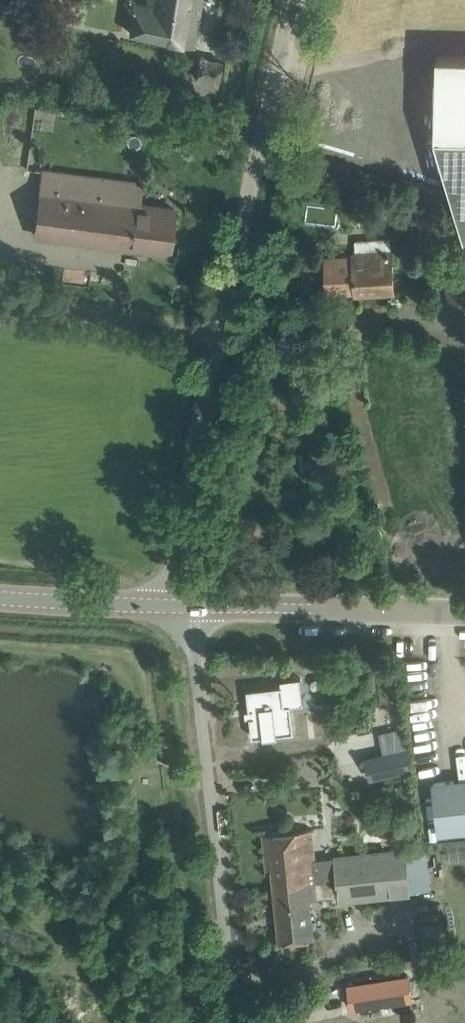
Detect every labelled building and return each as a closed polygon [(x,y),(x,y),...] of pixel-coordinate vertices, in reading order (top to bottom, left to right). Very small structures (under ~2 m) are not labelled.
[(146,5),(133,3),(128,31),(175,41),(195,46),(198,33),(202,0),(147,0),(146,5)] [(436,131),(464,229),(464,53),(438,52),(436,131)] [(217,96),(222,60),(200,57),(197,74),(184,72),(181,91),(217,96)] [(53,128),(54,109),(34,107),(32,126),(53,128)] [(169,252),(174,208),(139,203),(142,183),(44,171),(36,234),(149,249),(169,252)] [(457,234),(459,224),(418,213),(415,223),(457,234)] [(328,296),(395,292),(393,237),(355,239),(356,254),(326,255),(328,296)] [(464,268),(464,265),(458,240),(447,243),(454,271),(464,268)] [(443,278),(458,329),(464,327),(464,271),(443,278)] [(308,471),(336,467),(333,449),(305,453),(308,471)] [(293,685),(250,689),(253,726),(275,724),(276,728),(286,727),(286,724),(305,722),(302,696),(312,695),(310,672),(292,674),(293,685)] [(367,758),(370,773),(411,764),(408,748),(367,758)] [(464,832),(464,778),(432,782),(438,835),(464,832)] [(401,844),(404,827),(384,824),(381,841),(401,844)] [(315,858),(312,828),(263,833),(267,869),(272,869),(274,885),(339,878),(337,856),(315,858)] [(332,900),(410,892),(431,890),(426,846),(337,856),(339,878),(274,885),(280,940),(314,937),(310,898),(332,896),(332,900)] [(437,911),(422,906),(419,914),(434,919),(437,911)] [(106,959),(104,948),(95,949),(96,960),(106,959)] [(408,971),(349,981),(353,1002),(412,993),(408,971)] [(412,994),(398,996),(400,1012),(414,1011),(412,994)] [(305,1012),(308,1022),(345,1022),(337,999),(305,1012)]
